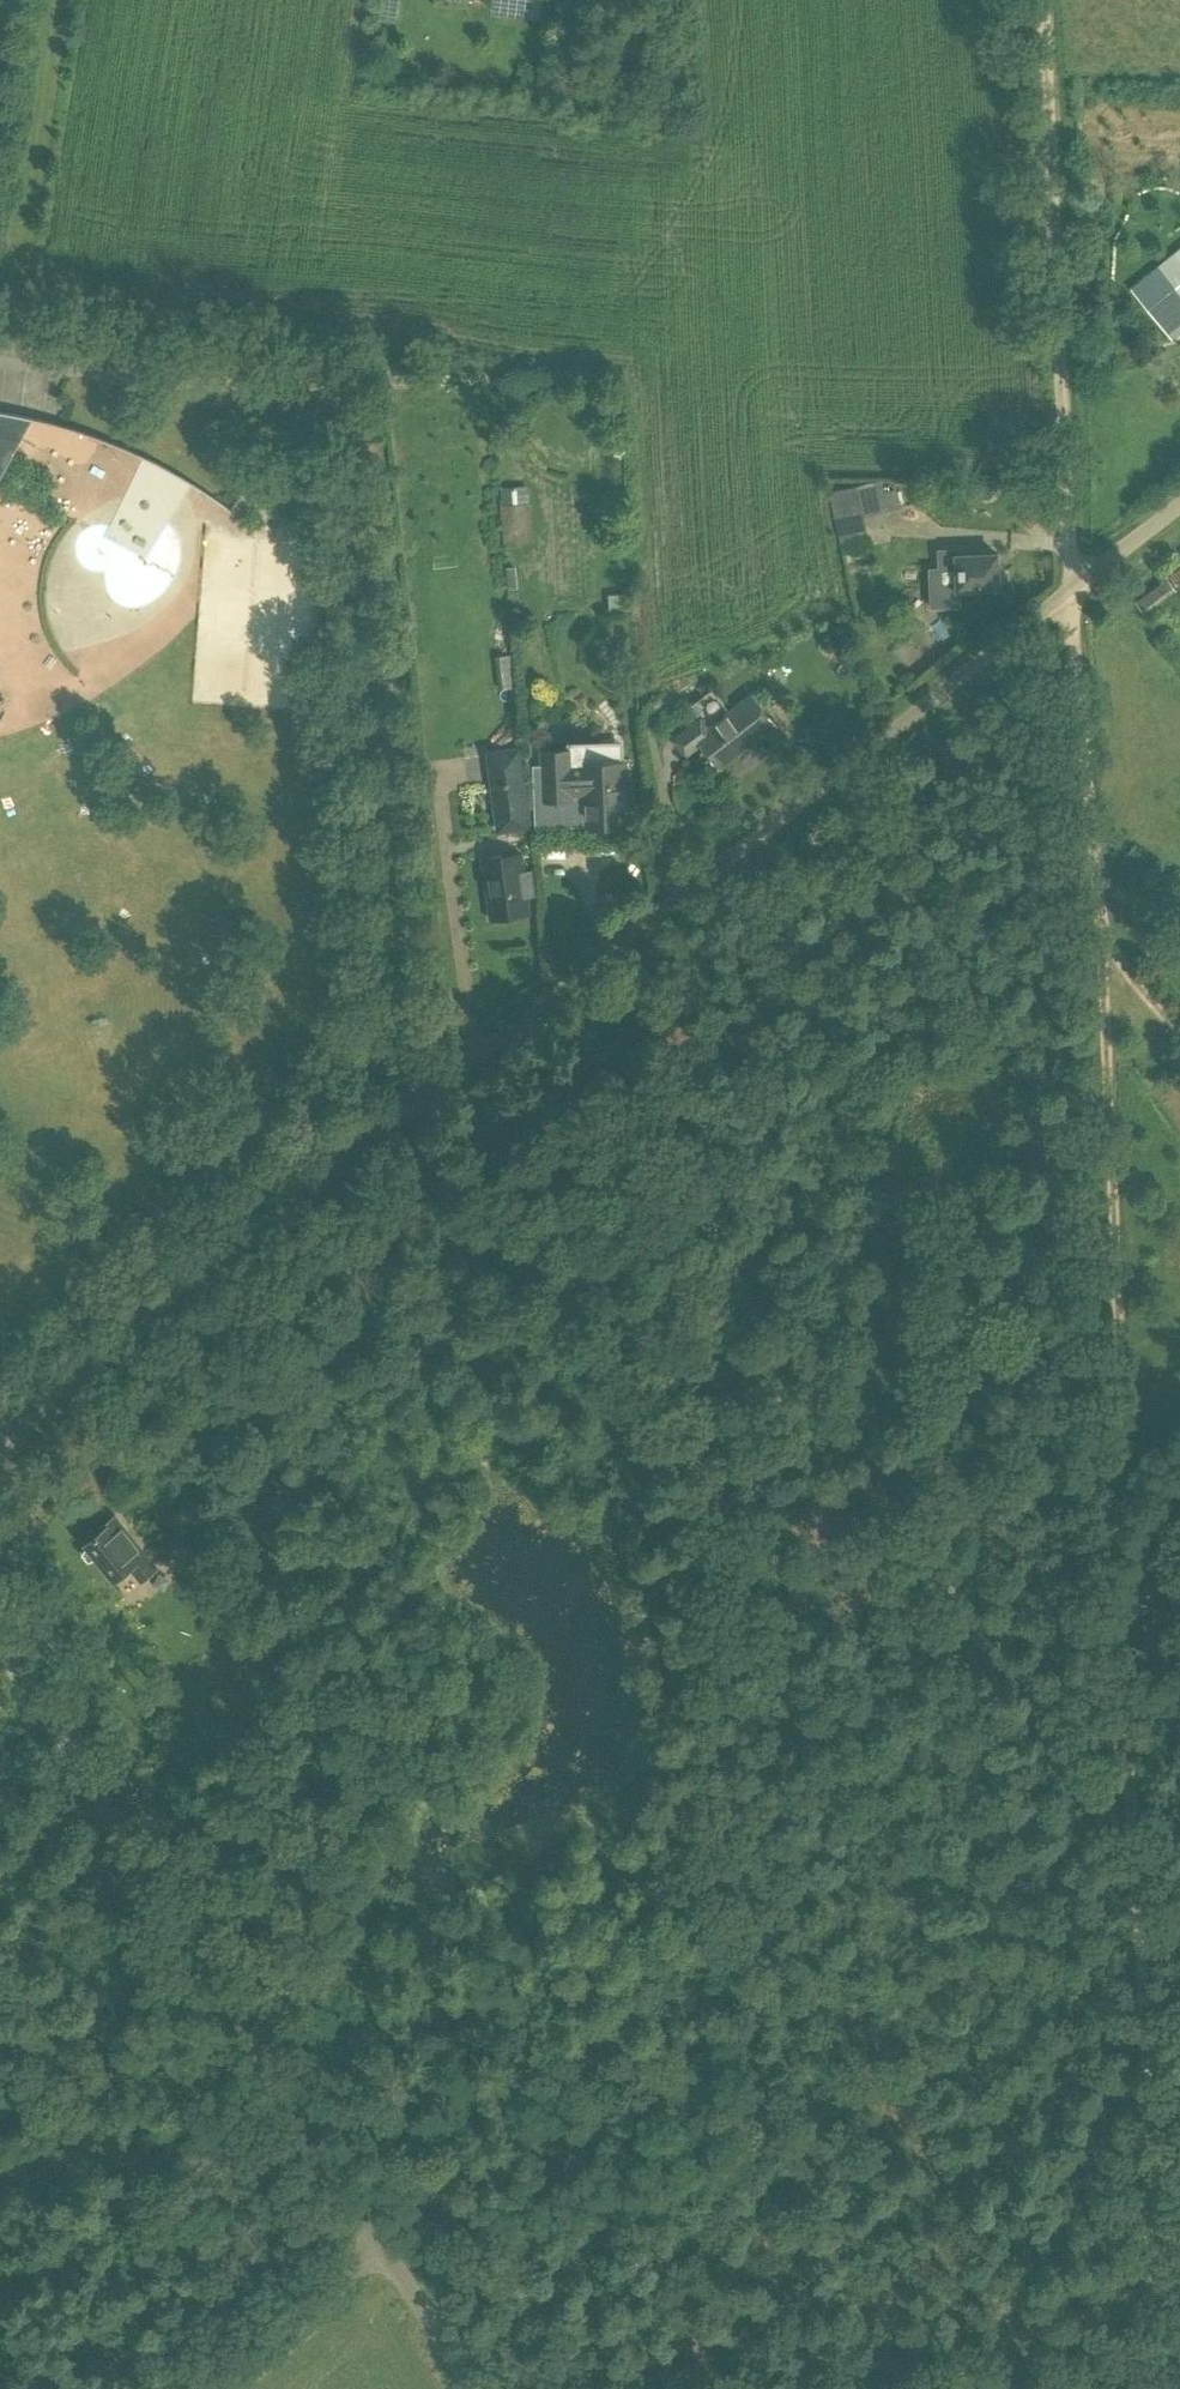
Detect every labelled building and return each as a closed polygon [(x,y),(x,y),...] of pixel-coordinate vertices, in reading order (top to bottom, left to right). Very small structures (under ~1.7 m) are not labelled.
[(1159,265),(1159,264),(1129,287),(1175,338),(1179,334),(1179,248),(1159,265)] [(32,418),(4,412),(0,411),(0,471),(12,449),(14,450),(32,418)] [(296,481),(294,501),(308,502),(310,483),(296,481)] [(979,481),(979,496),(997,496),(997,481),(979,481)] [(842,554),(871,547),(858,485),(829,490),(842,554)] [(959,556),(958,549),(940,550),(941,569),(931,569),(933,607),(962,606),(961,589),(1001,588),(1000,554),(959,556)] [(1169,576),(1178,587),(1179,586),(1179,567),(1169,576)] [(1145,614),(1177,590),(1168,577),(1136,601),(1145,614)] [(721,768),(775,725),(752,695),(711,727),(701,716),(671,739),(686,758),(703,745),(721,768)] [(497,833),(533,828),(522,746),(486,751),(497,833)] [(539,749),(541,802),(577,801),(577,795),(585,795),(586,827),(627,825),(626,807),(630,807),(629,786),(625,787),(625,762),(584,764),(575,764),(574,748),(539,749)] [(521,854),(484,859),(492,917),(529,913),(527,897),(536,895),(533,869),(523,870),(521,854)] [(158,1568),(115,1516),(100,1528),(102,1530),(86,1543),(88,1547),(84,1553),(90,1559),(97,1557),(115,1580),(132,1567),(142,1580),(158,1568)]
